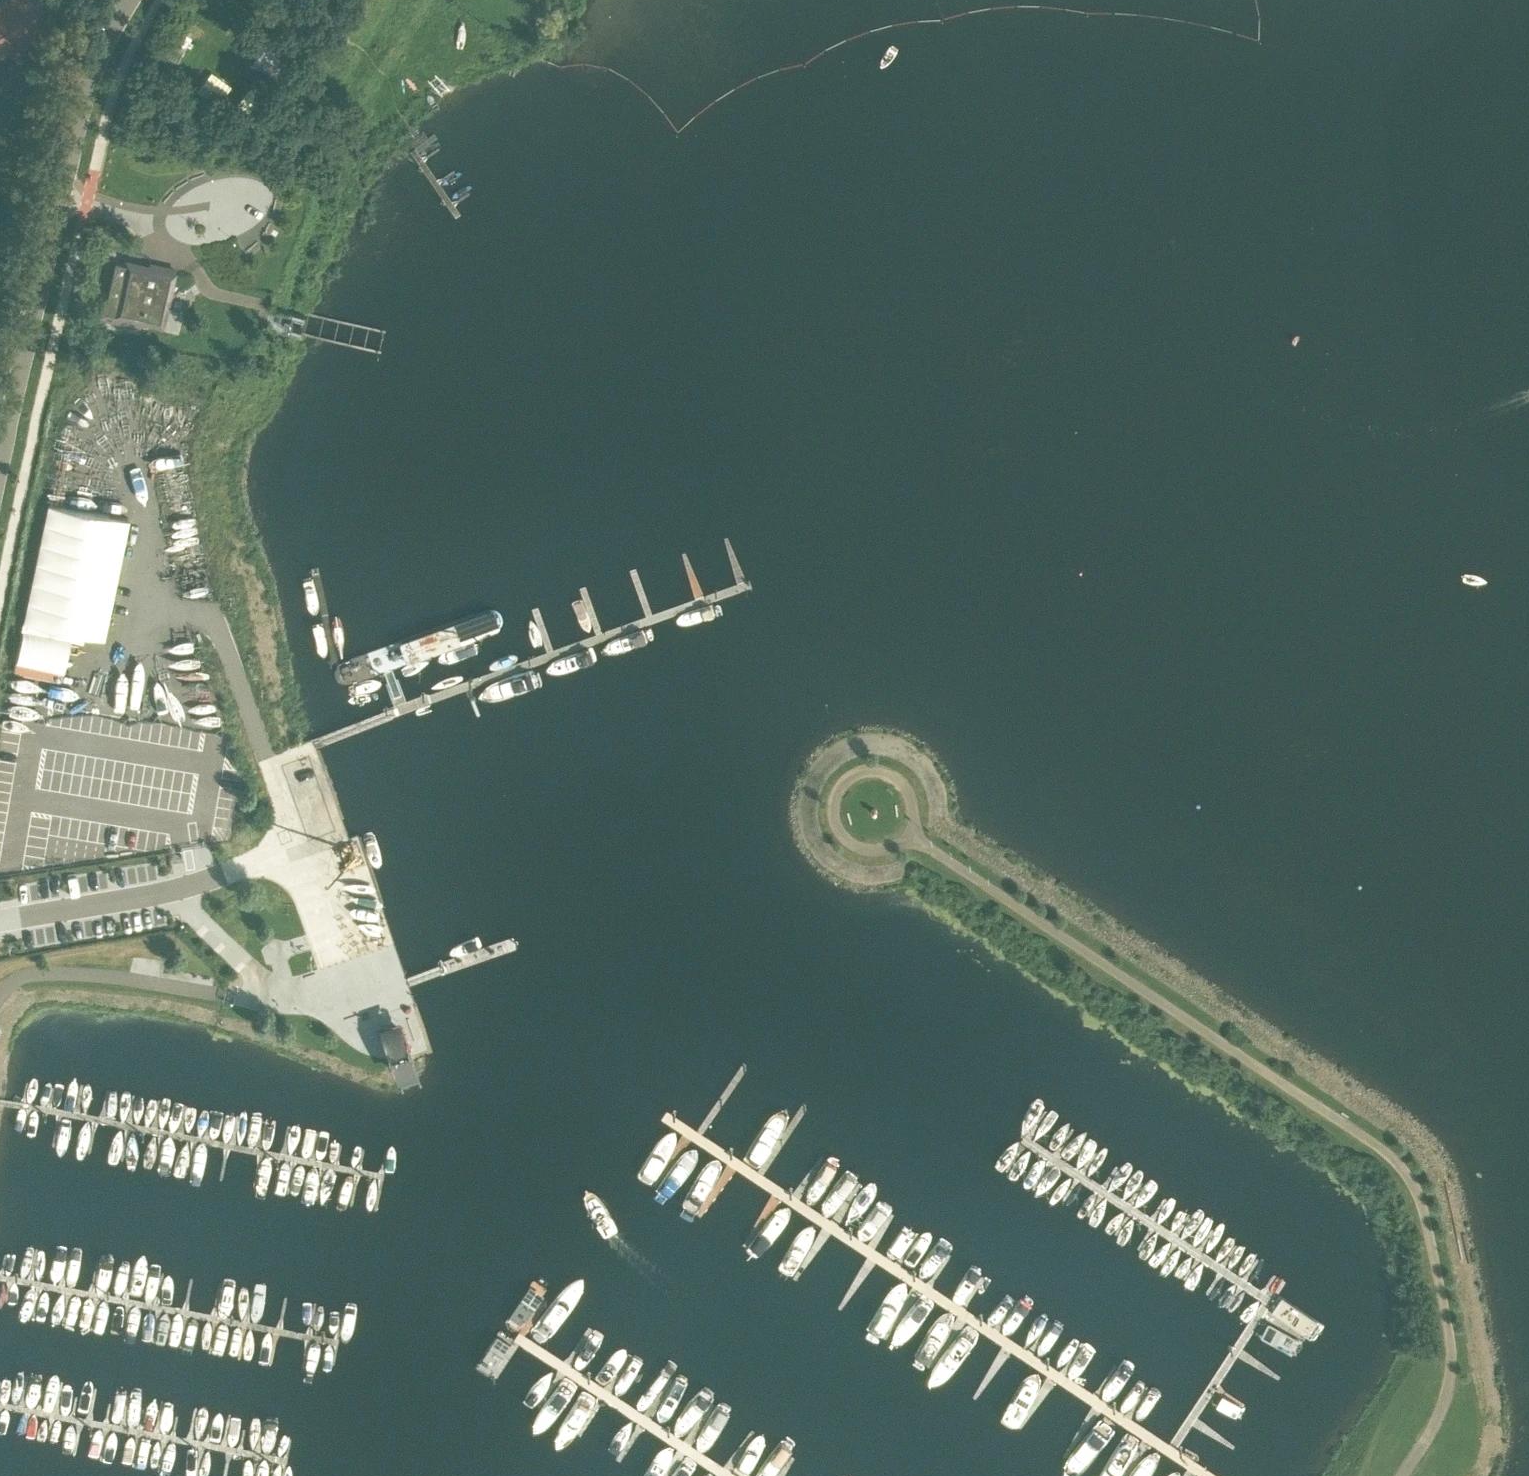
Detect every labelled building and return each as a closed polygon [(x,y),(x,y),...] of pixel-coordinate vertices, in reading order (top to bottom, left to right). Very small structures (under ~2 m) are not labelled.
[(40,0),(0,0),(0,61),(56,26),(40,0)] [(300,34),(267,14),(246,46),(257,53),(251,63),(274,76),(300,34)] [(102,293),(97,318),(140,328),(146,324),(164,328),(176,272),(166,270),(167,266),(149,261),(148,264),(124,259),(122,265),(115,263),(107,294),(102,293)] [(45,496),(25,627),(61,633),(62,626),(108,633),(128,509),(45,496)] [(406,1036),(387,1043),(397,1070),(416,1063),(406,1036)]
